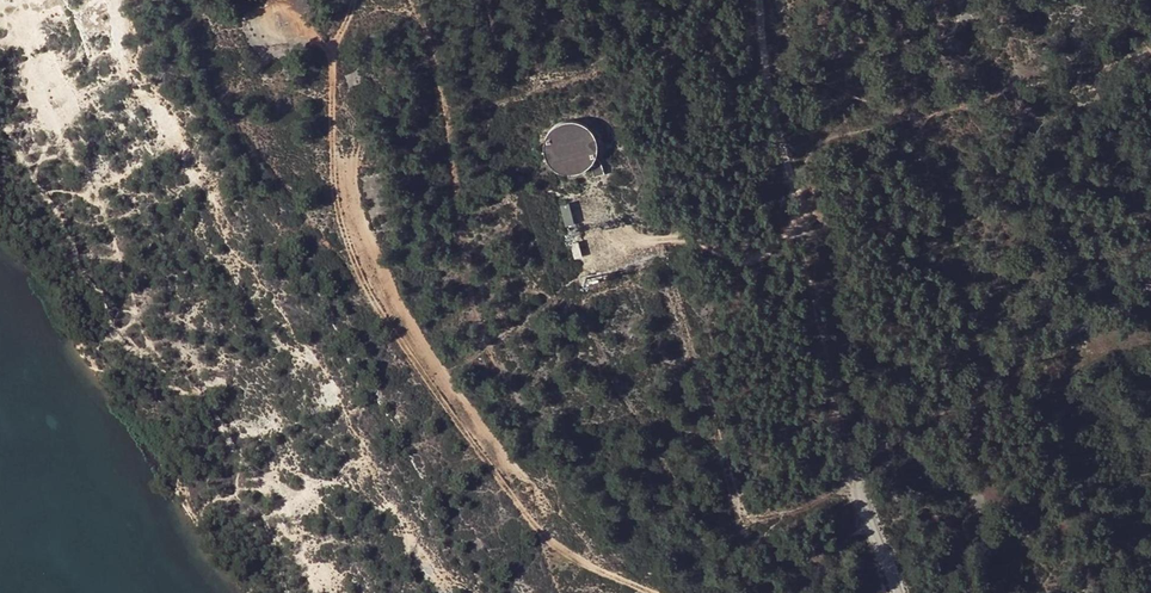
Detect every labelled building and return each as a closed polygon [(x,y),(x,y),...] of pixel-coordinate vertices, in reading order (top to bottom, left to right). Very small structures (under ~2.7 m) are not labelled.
[(600,161),(595,159),(595,156),(596,155),(597,151),(598,146),(597,143),(597,140),(595,137),(594,134),(592,130),(587,125),(584,123),(577,120),(574,119),(566,120),(562,121),(559,122),(556,123),(552,126),(546,133),(545,136),(544,143),(543,146),(545,155),(548,162),(555,169),(560,172),(564,173),(567,174),(574,173),(578,172),(583,171),(588,167),(591,169),(594,178),(604,175),(600,161)]
